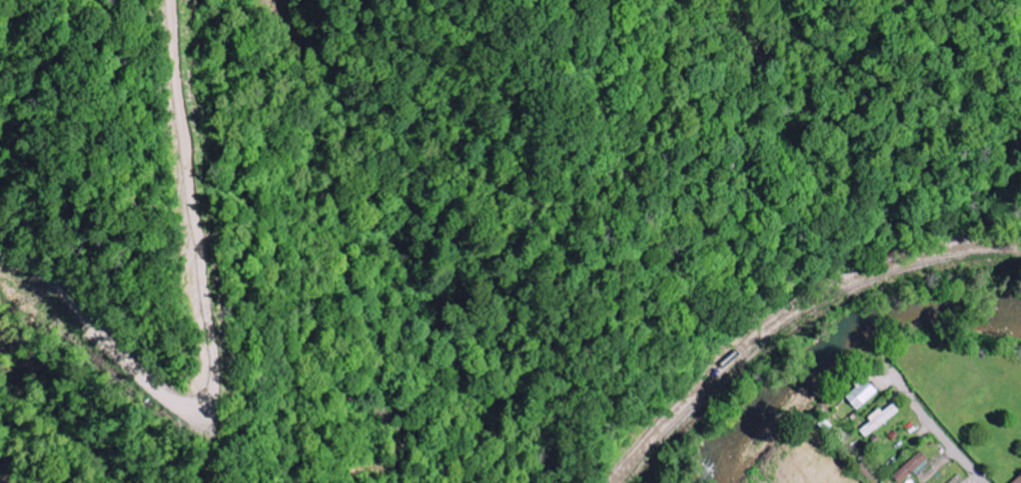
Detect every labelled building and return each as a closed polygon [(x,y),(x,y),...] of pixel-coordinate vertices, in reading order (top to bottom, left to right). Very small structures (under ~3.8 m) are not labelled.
[(847,397),(859,410),(879,392),(863,375),(854,383),(857,388),(847,397)] [(867,437),(901,412),(895,404),(884,412),(882,408),(869,418),(872,422),(861,430),(867,437)] [(900,482),(902,482),(929,458),(923,451),(894,477),(900,482)]
